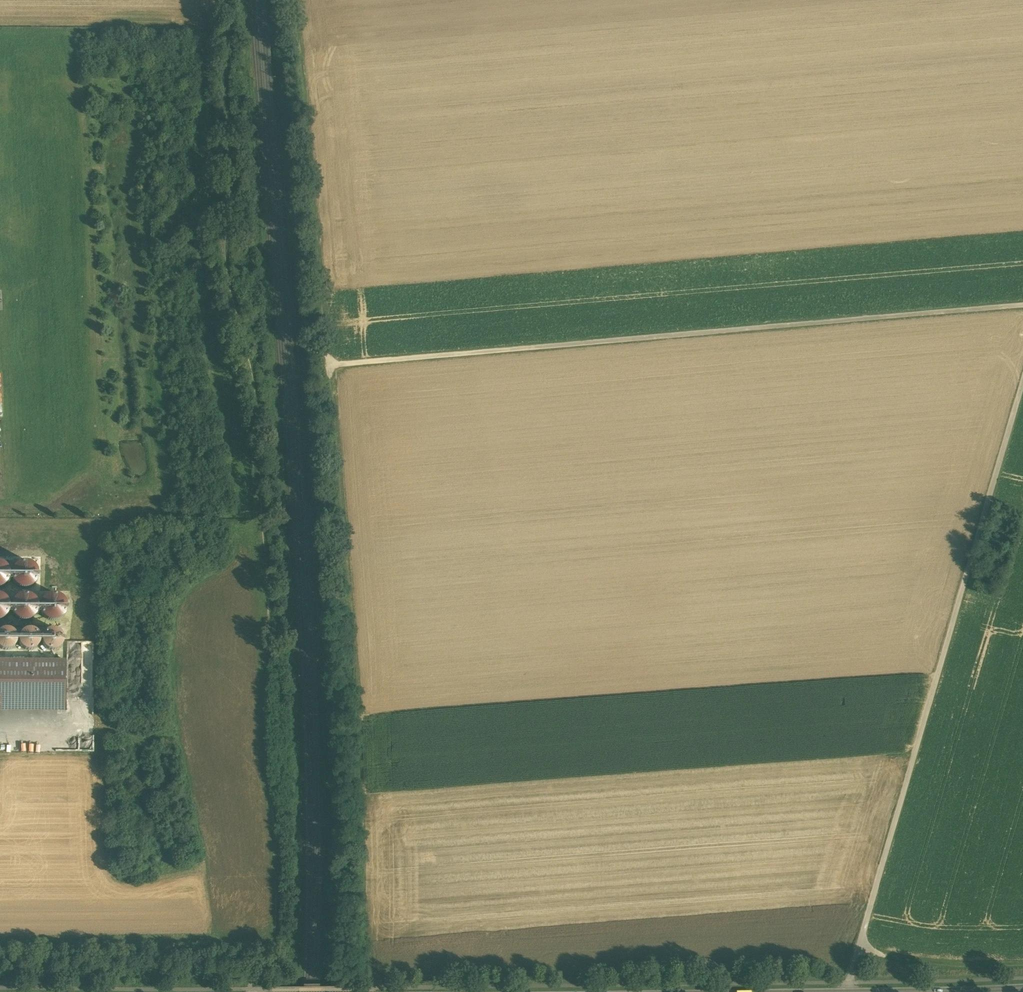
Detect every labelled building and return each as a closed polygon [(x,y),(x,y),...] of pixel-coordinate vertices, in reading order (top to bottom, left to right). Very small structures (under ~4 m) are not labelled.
[(17,639),(16,634),(13,631),(10,629),(5,628),(1,629),(0,630),(0,648),(2,649),(6,650),(10,649),(13,646),(16,643),(17,639)] [(39,643),(40,639),(39,635),(37,631),(33,629),(29,628),(25,629),(21,631),(19,635),(18,639),(19,643),(21,647),(25,649),(29,650),(33,649),(37,647),(39,643)] [(62,643),(63,639),(62,635),(60,631),(56,629),(52,628),(48,629),(44,632),(42,635),(41,639),(42,644),(45,647),(48,649),(52,650),(57,649),(60,647),(62,643)] [(0,660),(0,701),(65,701),(65,660),(0,660)]
